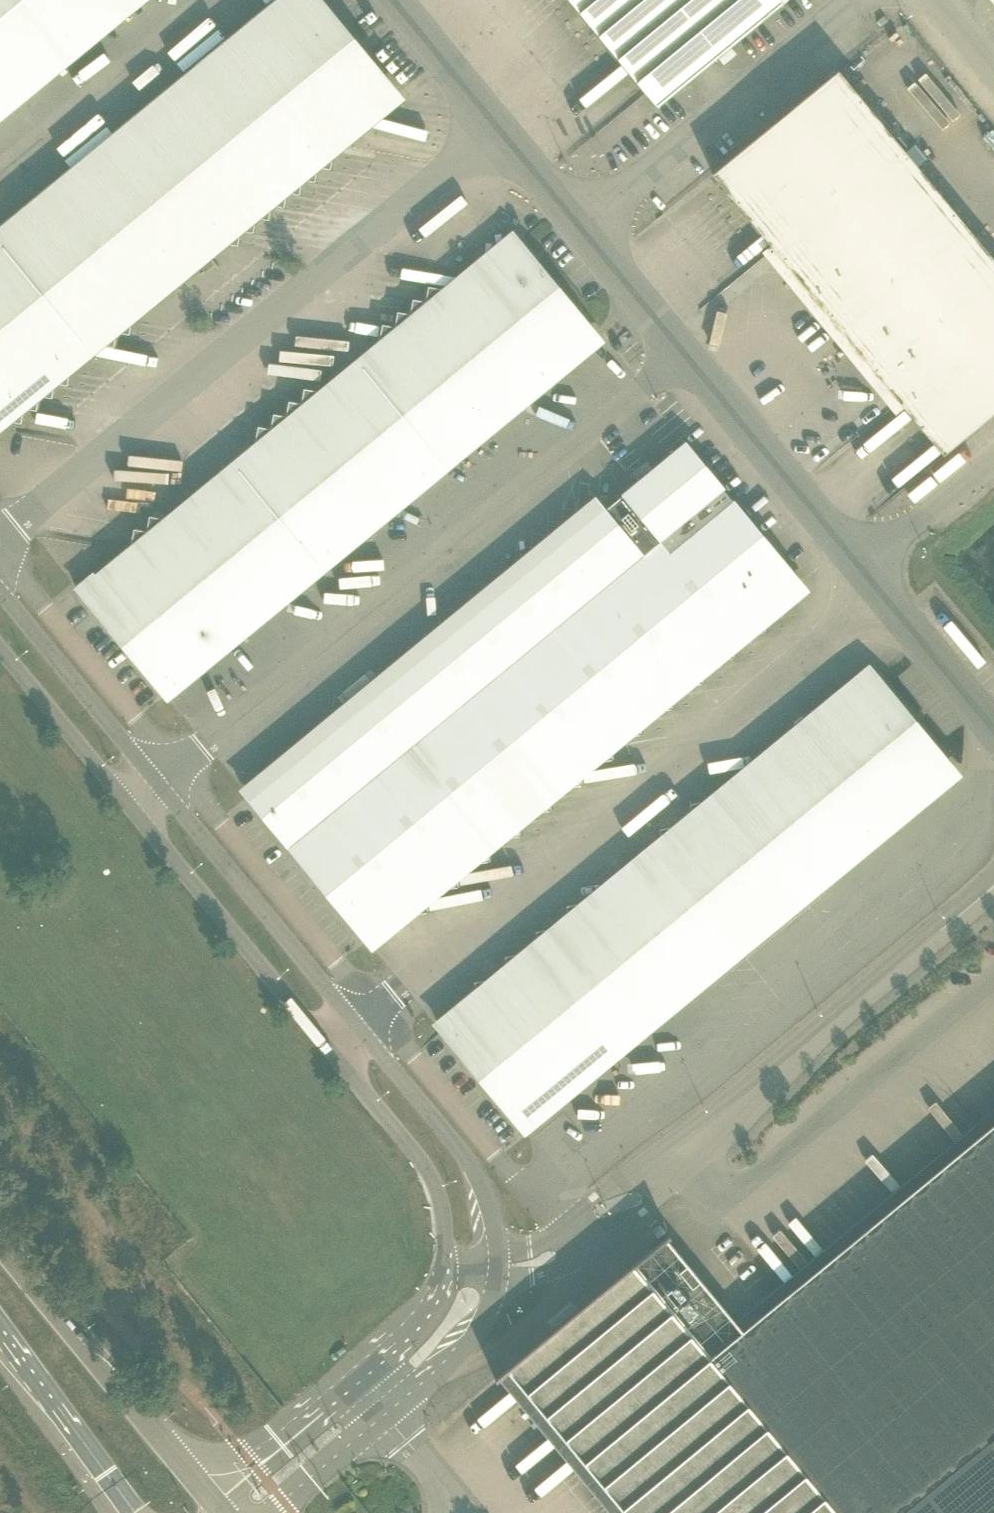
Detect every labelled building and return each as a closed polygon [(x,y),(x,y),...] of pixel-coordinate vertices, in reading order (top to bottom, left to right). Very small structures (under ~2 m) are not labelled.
[(21,422),(24,407),(37,410),(40,395),(52,397),(55,382),(68,384),(71,368),(62,366),(91,342),(114,346),(117,331),(129,333),(132,317),(123,315),(215,240),(238,244),(240,229),(253,232),(256,217),(269,219),(272,204),(284,206),(287,191),(299,194),(302,179),(315,181),(318,166),(330,168),(334,148),(319,145),(392,86),(321,0),(303,0),(0,250),(0,418),(21,422)] [(118,0),(0,0),(0,97),(118,0)] [(780,0),(570,0),(657,106),(783,3),(780,0)] [(865,359),(943,454),(993,412),(993,260),(838,71),(713,174),(865,359)] [(927,158),(915,143),(905,152),(917,166),(927,158)] [(134,528),(131,544),(146,547),(102,583),(93,572),(76,586),(162,691),(596,334),(519,240),(441,304),(413,299),(410,313),(398,311),(395,326),(382,324),(379,340),(389,342),(327,392),(304,388),(301,404),(311,406),(297,417),(285,415),(282,429),(270,427),(267,442),(172,520),(150,515),(147,530),(134,528)] [(359,349),(360,340),(323,336),(322,345),(359,349)] [(743,1331),(668,1239),(671,1237),(669,1235),(495,1378),(497,1380),(509,1370),(627,1512),(993,1512),(993,1123),(743,1331)]
